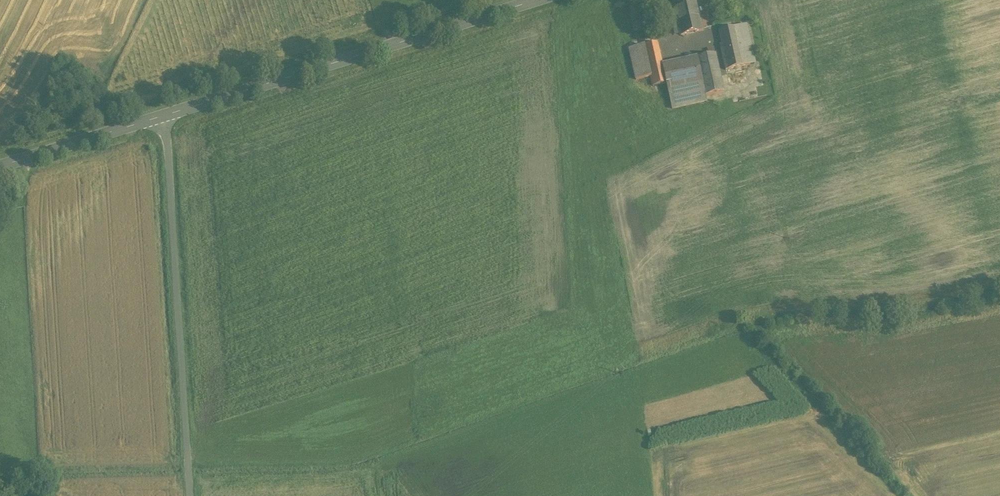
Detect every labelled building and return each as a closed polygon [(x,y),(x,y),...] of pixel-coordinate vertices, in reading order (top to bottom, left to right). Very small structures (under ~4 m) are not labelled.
[(681,37),(701,32),(695,7),(701,6),(700,0),(672,0),(681,37)] [(626,6),(619,7),(621,22),(622,22),(624,38),(631,37),(630,26),(629,26),(626,6)] [(750,18),(720,25),(728,63),(758,57),(750,18)] [(659,39),(632,45),(638,76),(654,73),(656,83),(667,81),(672,105),(710,97),(709,90),(726,87),(717,48),(664,59),(659,39)] [(736,101),(737,106),(768,101),(767,95),(736,101)]
